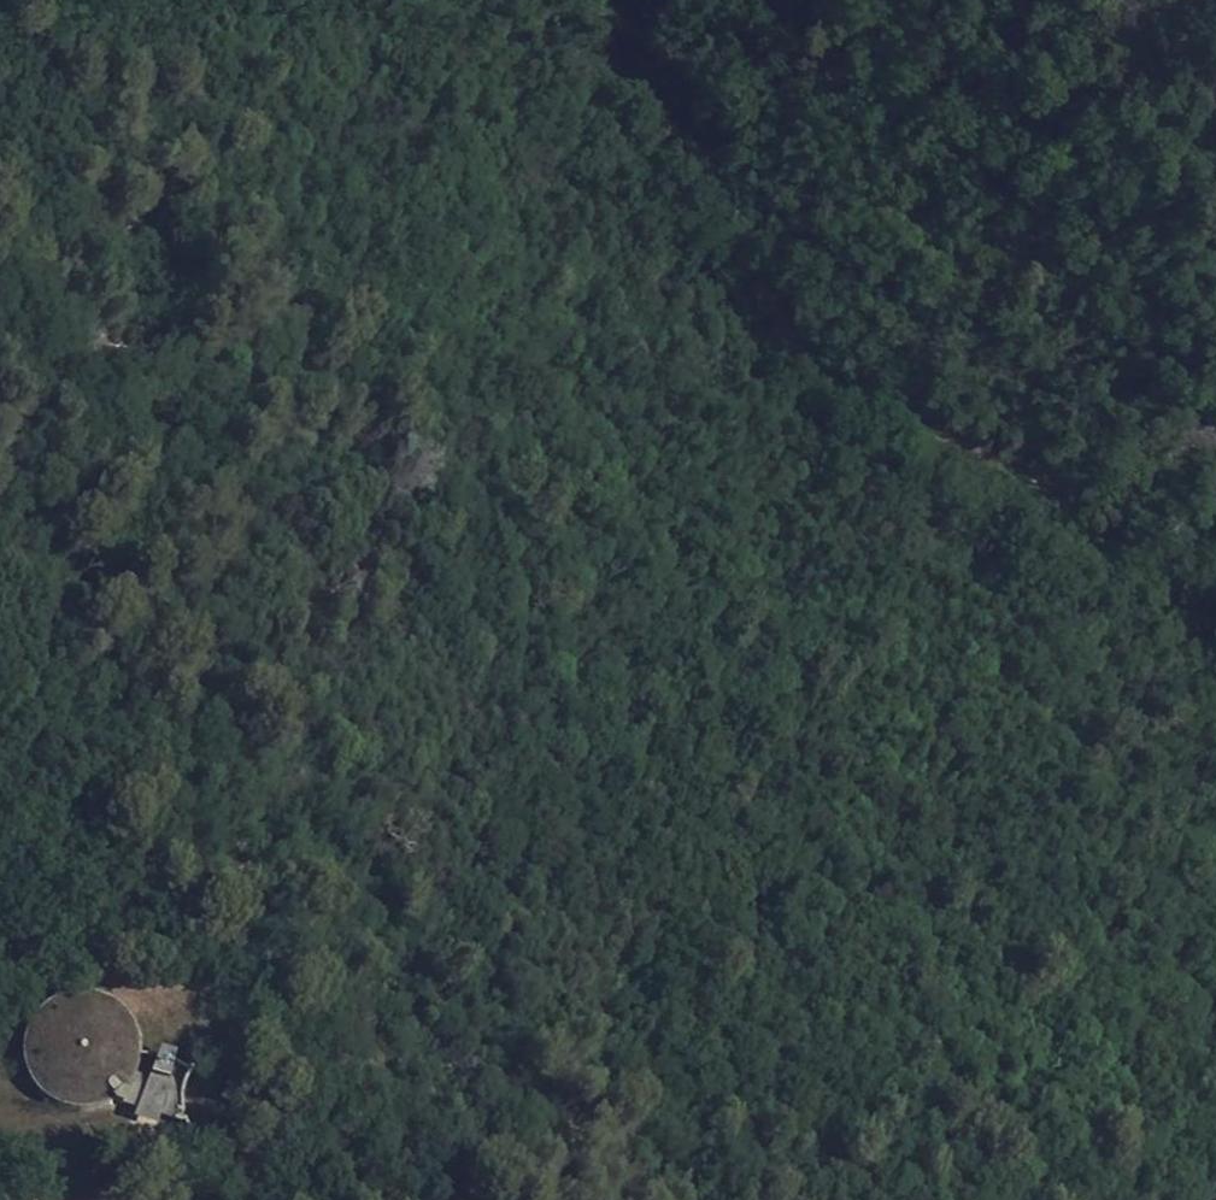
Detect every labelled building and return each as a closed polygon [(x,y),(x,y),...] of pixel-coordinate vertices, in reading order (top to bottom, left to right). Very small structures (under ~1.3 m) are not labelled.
[(138,1047),(133,1028),(121,1011),(104,1000),(85,994),(65,996),(48,1003),(34,1016),(24,1032),(21,1050),(22,1068),(30,1085),(42,1099),(58,1108),(77,1112),(97,1109),(115,1100),(129,1085),(137,1067),(138,1047)] [(200,1058),(156,1046),(134,1120),(178,1133),(200,1058)]
